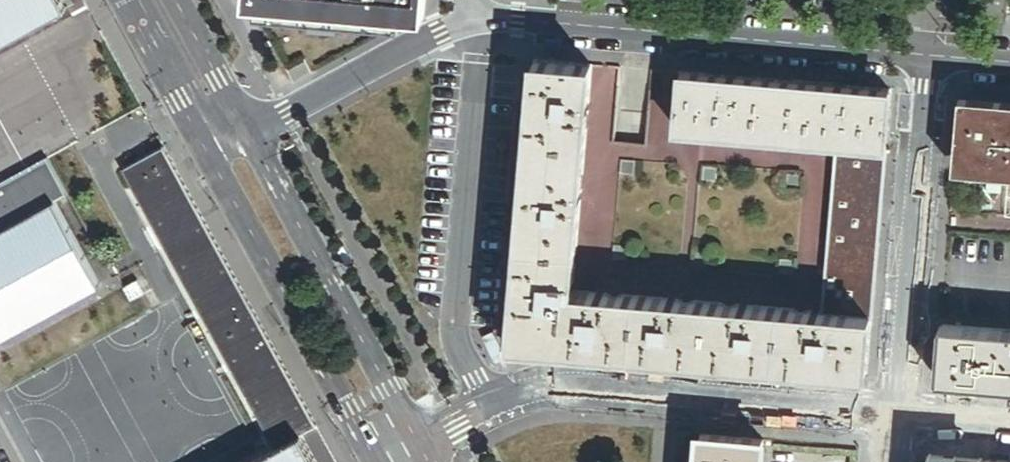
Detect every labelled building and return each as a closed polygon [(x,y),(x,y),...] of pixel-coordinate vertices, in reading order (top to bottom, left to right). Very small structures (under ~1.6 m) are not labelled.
[(69,10),(63,0),(0,0),(0,47),(69,10)] [(258,3),(257,13),(402,25),(425,27),(425,18),(426,0),(258,0),(258,3)] [(573,294),(592,66),(534,61),(511,345),(867,375),(872,319),(825,315),(573,294)] [(891,91),(681,73),(676,131),(839,144),(886,148),(891,91)] [(964,102),(959,167),(1009,171),(1009,106),(964,102)] [(825,315),(872,319),(886,148),(839,144),(825,315)] [(301,435),(317,426),(164,147),(123,171),(276,449),(301,435)] [(56,202),(68,195),(48,159),(0,185),(0,233),(56,202)] [(622,161),(621,176),(635,177),(636,162),(622,161)] [(719,169),(704,168),(703,182),(717,184),(719,169)] [(802,176),(788,175),(787,189),(801,190),(802,176)] [(102,286),(56,202),(0,233),(0,342),(102,286)] [(628,264),(629,250),(615,249),(614,263),(628,264)] [(711,257),(697,255),(696,269),(710,270),(711,257)] [(795,264),(781,262),(779,276),(793,277),(795,264)] [(138,291),(125,297),(132,311),(145,304),(138,291)] [(942,327),(938,381),(1009,387),(1009,333),(942,327)] [(252,461),(316,461),(301,435),(276,449),(252,461)] [(761,441),(698,436),(696,461),(760,461),(761,441)]
